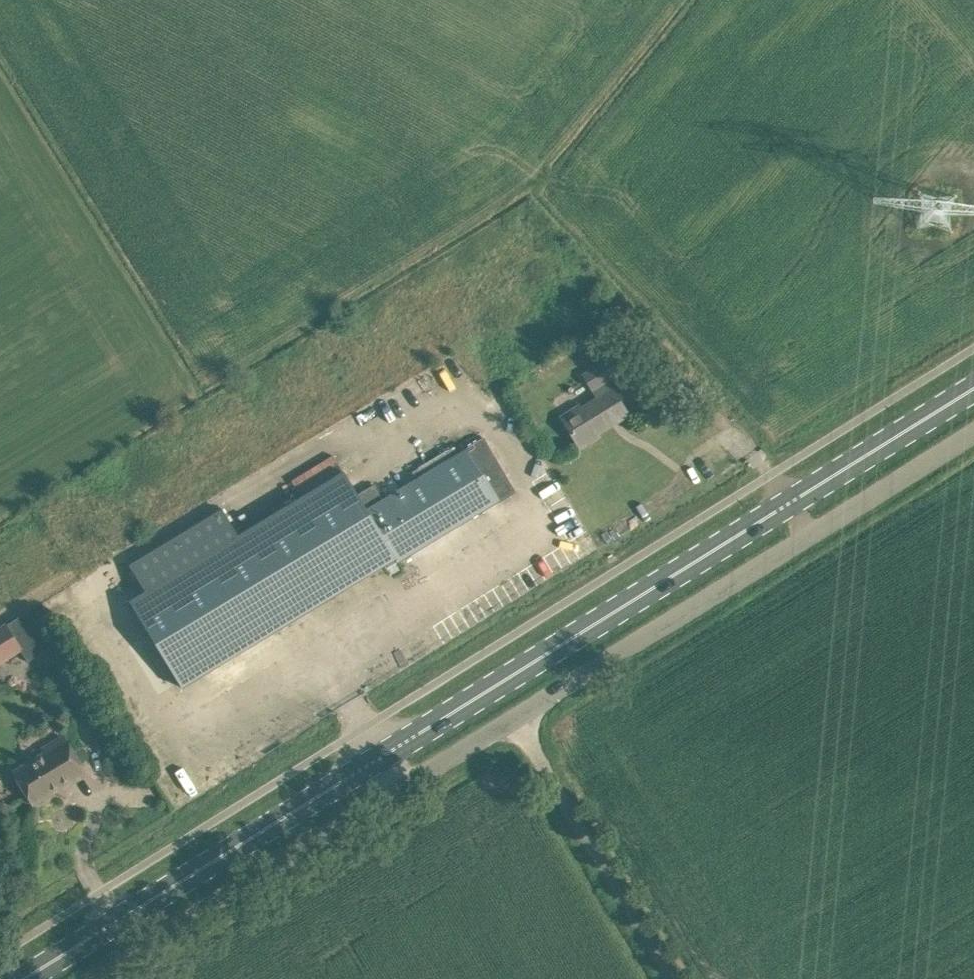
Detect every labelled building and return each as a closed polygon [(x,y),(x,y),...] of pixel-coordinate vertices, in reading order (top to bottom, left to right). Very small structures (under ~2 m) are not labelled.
[(616,376),(606,361),(584,375),(598,399),(581,409),(579,406),(562,417),(580,447),(598,436),(596,433),(617,420),(618,421),(628,414),(607,381),(616,376)] [(222,510),(130,566),(147,593),(131,603),(172,670),(183,687),(396,559),(398,562),(499,501),(500,503),(517,492),(484,438),(479,441),(468,447),(467,448),(468,450),(384,500),(374,484),(357,494),(344,473),(239,537),(222,510)] [(29,611),(7,625),(22,651),(29,661),(52,646),(29,611)] [(0,626),(0,665),(22,651),(7,625),(6,622),(0,626)] [(86,773),(75,756),(64,737),(44,749),(47,754),(15,773),(34,804),(86,773)]
